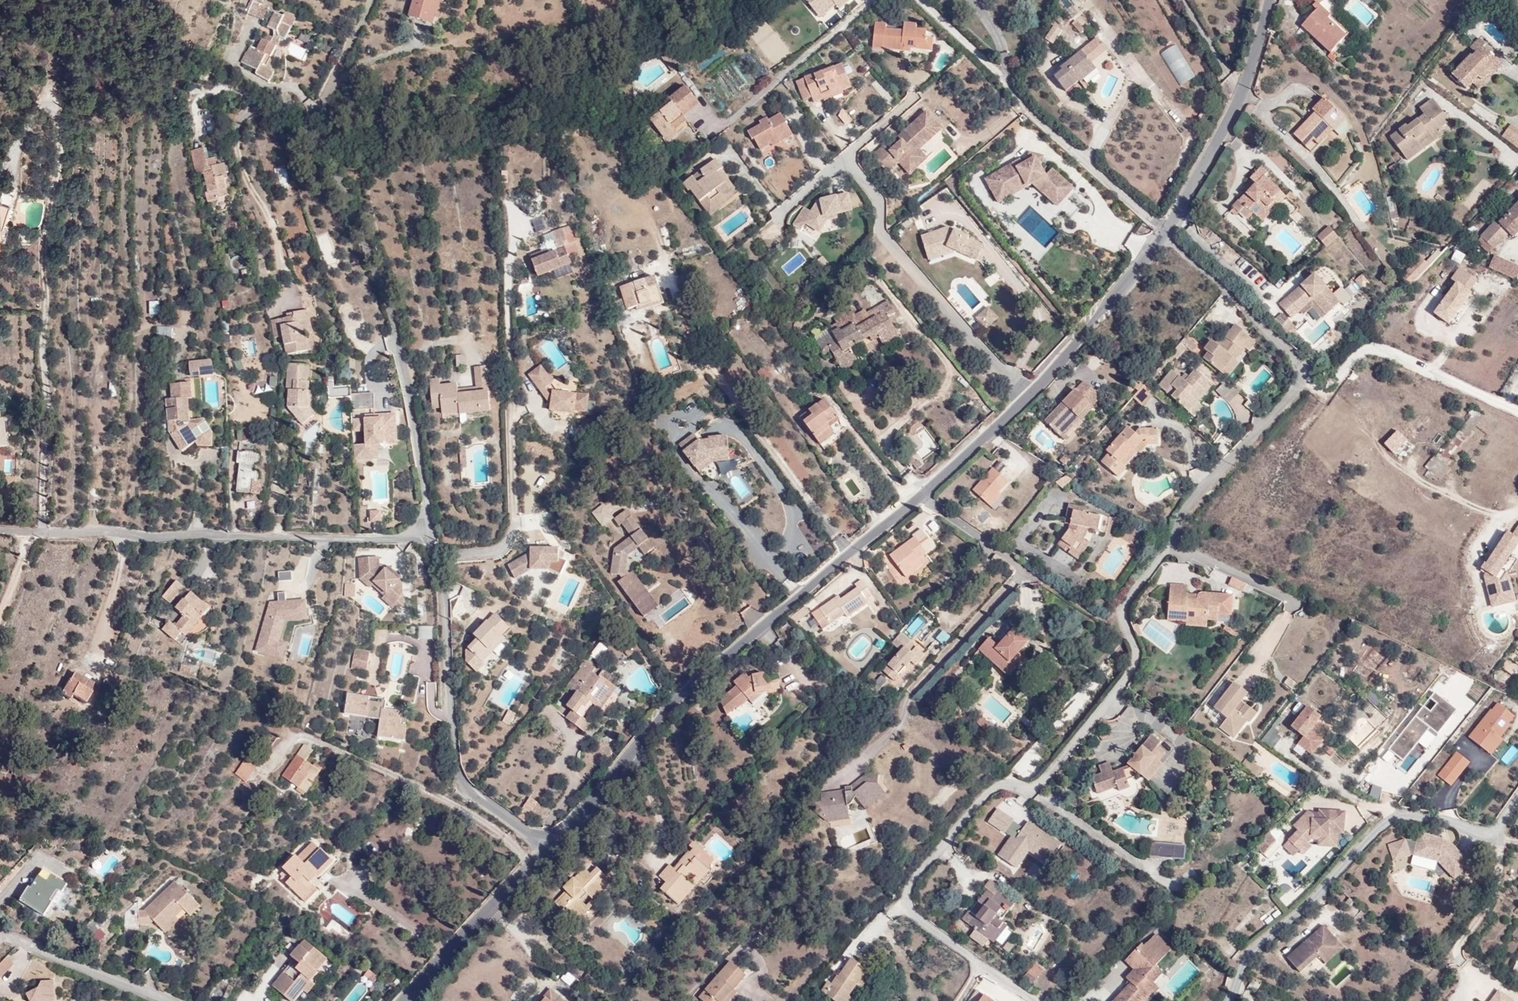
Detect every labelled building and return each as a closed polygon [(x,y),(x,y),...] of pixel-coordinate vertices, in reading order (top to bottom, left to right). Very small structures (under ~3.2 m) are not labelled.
[(409,17),(427,22),(433,0),(414,0),(409,17)] [(434,24),(441,0),(440,0),(433,0),(427,22),(434,24)] [(857,0),(805,0),(820,18),(835,5),(842,13),(857,0)] [(1316,4),(1313,6),(1318,11),(1303,27),(1331,53),(1349,34),(1319,5),(1323,0),(1313,0),(1316,4)] [(248,13),(256,17),(262,5),(253,1),(248,13)] [(263,20),(269,8),(262,5),(256,17),(263,20)] [(286,40),(297,18),(287,13),(283,16),(277,13),(274,13),(268,26),(273,29),(274,35),(270,43),(263,39),(258,50),(251,46),(248,53),(246,52),(241,61),(258,70),(256,74),(270,81),(276,71),(271,56),(281,37),(286,40)] [(1084,31),(1075,21),(1072,24),(1080,34),(1084,31)] [(919,42),(926,43),(926,37),(927,30),(917,29),(917,24),(904,23),(904,31),(886,29),(887,24),(875,22),(873,47),(884,48),(905,51),(905,47),(911,48),(918,49),(919,42)] [(1039,41),(1044,44),(1054,25),(1050,22),(1039,41)] [(932,50),(934,38),(926,37),(926,43),(919,42),(918,49),(932,50)] [(1481,81),(1494,68),(1496,71),(1502,65),(1484,46),(1485,45),(1479,38),(1470,48),(1476,54),(1473,56),(1471,55),(1452,75),(1467,90),(1473,83),(1478,78),(1481,81)] [(473,61),(475,52),(465,50),(464,58),(473,61)] [(681,67),(670,52),(661,57),(673,73),(681,67)] [(1080,82),(1084,79),(1097,70),(1082,52),(1061,68),(1063,71),(1055,77),(1066,91),(1079,81),(1080,82)] [(822,95),(842,88),(843,90),(852,87),(843,64),(805,78),(812,97),(813,102),(823,98),(822,95)] [(1473,83),(1478,89),(1496,71),(1494,68),(1481,81),(1478,78),(1473,83)] [(1088,83),(1100,74),(1097,70),(1084,79),(1088,83)] [(804,100),(812,97),(805,78),(797,81),(804,100)] [(684,117),(683,115),(698,103),(686,87),(670,99),(673,104),(651,121),(664,138),(675,130),(672,126),(684,117)] [(824,101),(844,94),(843,90),(842,88),(822,95),(823,98),(824,101)] [(1313,140),(1328,125),(1333,130),(1344,119),(1324,99),(1313,111),(1316,113),(1295,136),(1306,147),(1313,140)] [(1406,125),(1391,137),(1401,151),(1405,148),(1409,153),(1431,137),(1434,142),(1444,135),(1439,129),(1450,121),(1434,100),(1421,109),(1425,115),(1408,128),(1406,125)] [(684,117),(700,105),(698,103),(683,115),(684,117)] [(920,150),(943,130),(927,112),(899,137),(902,141),(889,152),(884,145),(872,156),(888,173),(899,163),(910,175),(928,159),(920,150)] [(779,140),(777,137),(790,130),(782,114),(769,121),(768,118),(760,122),(762,125),(748,132),(752,140),(754,139),(760,150),(768,146),(766,143),(770,141),(771,144),(779,140)] [(675,130),(687,120),(684,117),(672,126),(675,130)] [(1511,124),(1501,137),(1517,150),(1517,129),(1511,124)] [(1333,130),(1328,125),(1313,140),(1319,145),(1333,130)] [(678,134),(675,130),(664,138),(668,142),(678,134)] [(773,147),(793,136),(790,130),(777,137),(779,140),(771,144),(773,147)] [(1401,151),(1408,161),(1434,142),(1431,137),(1409,153),(1405,148),(1401,151)] [(1306,147),(1311,152),(1319,145),(1313,140),(1306,147)] [(210,154),(219,152),(217,145),(208,147),(210,154)] [(1045,156),(1029,152),(1028,162),(1031,160),(1040,163),(1042,167),(1045,156)] [(204,163),(205,163),(208,163),(207,160),(205,153),(192,156),(196,175),(203,173),(203,169),(202,164),(204,163)] [(208,163),(205,163),(207,173),(205,173),(209,192),(206,193),(208,201),(220,198),(219,197),(229,195),(226,179),(228,179),(225,163),(218,165),(217,158),(207,160),(208,163)] [(726,203),(739,193),(734,186),(730,189),(718,172),(721,170),(723,168),(716,159),(684,184),(689,192),(691,190),(703,206),(710,200),(708,195),(716,189),(726,203)] [(1023,165),(1021,161),(1002,171),(1000,179),(992,176),(987,179),(999,202),(1009,197),(1005,188),(1022,178),(1027,187),(1033,185),(1036,182),(1039,187),(1037,189),(1059,207),(1066,198),(1075,189),(1053,170),(1047,176),(1042,167),(1040,163),(1031,160),(1028,162),(1023,165)] [(1401,169),(1397,163),(1389,168),(1393,174),(1401,169)] [(1256,185),(1248,194),(1247,194),(1240,201),(1239,200),(1233,207),(1240,213),(1241,212),(1246,206),(1253,213),(1259,218),(1274,202),(1272,200),(1280,191),(1265,177),(1268,173),(1262,166),(1250,179),(1252,181),(1256,185)] [(730,189),(734,186),(721,170),(718,172),(730,189)] [(1002,171),(992,176),(1000,179),(1002,171)] [(1009,197),(1027,187),(1022,178),(1005,188),(1009,197)] [(1252,181),(1243,190),(1247,194),(1248,194),(1256,185),(1252,181)] [(703,206),(710,216),(726,203),(716,189),(708,195),(710,200),(703,206)] [(1259,218),(1263,222),(1286,196),(1280,191),(1272,200),(1274,202),(1259,218)] [(11,207),(14,196),(3,192),(0,202),(0,204),(11,207)] [(1297,199),(1290,192),(1286,196),(1293,203),(1297,199)] [(832,218),(830,215),(853,209),(849,193),(839,196),(820,201),(816,202),(811,212),(804,208),(793,223),(800,230),(806,224),(815,231),(832,218)] [(1394,197),(1388,198),(1392,219),(1399,217),(1394,197)] [(1059,207),(1072,219),(1080,210),(1066,198),(1059,207)] [(1497,221),(1476,243),(1489,255),(1509,233),(1513,237),(1517,233),(1517,205),(1499,224),(1497,221)] [(1241,212),(1248,219),(1253,213),(1246,206),(1241,212)] [(1141,228),(1153,237),(1158,232),(1146,221),(1141,228)] [(573,243),(568,227),(562,229),(568,245),(573,243)] [(661,229),(665,246),(672,244),(668,228),(661,229)] [(927,254),(949,247),(957,251),(976,261),(983,247),(968,239),(968,237),(948,228),(922,236),(927,254)] [(1318,238),(1328,248),(1339,239),(1330,228),(1318,238)] [(569,246),(568,245),(562,229),(551,233),(556,247),(558,251),(550,254),(549,250),(548,248),(538,252),(540,258),(533,261),(538,276),(572,264),(566,248),(569,246)] [(734,245),(724,255),(727,259),(738,249),(734,245)] [(702,246),(683,250),(685,256),(703,252),(702,246)] [(927,254),(929,260),(957,251),(949,247),(927,254)] [(538,252),(530,254),(533,261),(540,258),(538,252)] [(800,252),(783,266),(789,273),(805,260),(800,252)] [(1495,257),(1490,270),(1500,274),(1516,281),(1517,277),(1517,267),(1495,257)] [(629,260),(617,264),(620,273),(631,269),(629,260)] [(1072,269),(1065,262),(1058,267),(1070,282),(1076,276),(1071,270),(1072,269)] [(1434,313),(1446,323),(1469,293),(1466,291),(1475,281),(1459,269),(1452,279),(1457,282),(1434,313)] [(620,289),(624,287),(620,273),(608,276),(612,288),(619,286),(620,289)] [(1335,306),(1339,303),(1326,288),(1314,273),(1280,304),(1291,318),(1300,310),(1303,314),(1312,306),(1322,318),(1326,314),(1335,306)] [(631,286),(631,285),(624,287),(620,289),(627,309),(637,306),(636,304),(640,303),(641,305),(650,301),(652,307),(663,303),(655,277),(634,283),(635,285),(631,286)] [(1283,283),(1277,278),(1273,283),(1278,288),(1283,283)] [(1357,306),(1335,280),(1326,288),(1339,303),(1335,306),(1341,312),(1345,317),(1357,306)] [(849,306),(843,294),(838,298),(843,309),(849,306)] [(149,299),(150,313),(160,313),(160,299),(149,299)] [(848,343),(875,329),(879,337),(882,343),(898,334),(889,316),(895,313),(889,301),(867,313),(834,332),(817,341),(824,353),(831,349),(841,368),(857,358),(851,347),(848,343)] [(1326,314),(1332,320),(1341,312),(1335,306),(1326,314)] [(998,319),(988,308),(976,318),(986,330),(998,319)] [(287,316),(270,320),(274,337),(284,336),(288,354),(309,350),(307,339),(306,334),(310,333),(306,309),(295,312),(295,315),(287,316)] [(843,319),(831,326),(834,332),(867,313),(865,309),(852,316),(848,311),(841,315),(843,319)] [(1285,334),(1294,327),(1282,314),(1276,319),(1282,325),(1279,328),(1285,334)] [(172,344),(173,324),(159,324),(158,342),(172,344)] [(1221,373),(1233,358),(1236,360),(1245,348),(1249,351),(1255,343),(1249,338),(1250,337),(1235,325),(1218,346),(1211,340),(1204,349),(1208,352),(1203,358),(1221,373)] [(870,337),(873,341),(879,337),(875,329),(848,343),(851,347),(870,337)] [(1192,353),(1197,346),(1186,336),(1180,343),(1186,348),(1192,353)] [(1186,348),(1180,343),(1171,354),(1177,359),(1186,348)] [(843,371),(859,362),(857,358),(841,368),(843,371)] [(1227,377),(1239,362),(1236,360),(1233,358),(1221,373),(1227,377)] [(214,377),(213,362),(190,363),(191,379),(214,377)] [(307,391),(307,381),(310,381),(311,365),(289,363),(287,389),(290,389),(289,407),(299,408),(295,415),(303,425),(313,416),(308,409),(309,391),(307,391)] [(488,366),(476,367),(477,380),(489,380),(488,366)] [(553,382),(541,366),(529,375),(548,401),(553,397),(552,406),(552,410),(574,412),(574,409),(586,410),(587,394),(576,392),(576,394),(559,392),(558,392),(552,383),(553,382)] [(1171,397),(1189,413),(1198,402),(1197,401),(1212,384),(1195,370),(1185,382),(1173,371),(1159,386),(1167,393),(1172,387),(1176,391),(1171,397)] [(461,414),(491,412),(489,380),(477,380),(477,388),(478,393),(459,394),(458,390),(458,385),(441,386),(441,378),(430,379),(432,403),(442,402),(442,408),(442,413),(461,412),(461,414)] [(351,397),(351,395),(350,388),(336,388),(335,381),(329,381),(330,399),(351,397)] [(191,383),(172,383),(173,398),(174,410),(168,411),(170,430),(183,451),(195,442),(199,447),(213,448),(213,434),(204,420),(190,421),(189,398),(192,398),(191,383)] [(1217,389),(1226,398),(1232,392),(1223,383),(1217,389)] [(1154,395),(1144,386),(1143,386),(1140,390),(1133,398),(1143,407),(1154,395)] [(1167,393),(1171,397),(1176,391),(1172,387),(1167,393)] [(1091,406),(1075,390),(1044,420),(1061,437),(1091,406)] [(313,408),(313,391),(309,391),(308,409),(313,416),(317,413),(313,408)] [(374,409),(374,394),(351,395),(351,397),(351,410),(374,409)] [(165,399),(166,410),(168,411),(174,410),(173,398),(165,399)] [(834,433),(828,424),(838,417),(826,399),(802,417),(820,442),(834,433)] [(1193,417),(1202,407),(1198,402),(1189,413),(1193,417)] [(367,445),(354,446),(354,462),(374,460),(374,446),(382,446),(385,442),(399,441),(398,414),(385,415),(385,419),(352,420),(353,432),(366,432),(367,445)] [(841,424),(841,421),(838,417),(828,424),(834,433),(842,426),(841,424)] [(285,433),(287,420),(276,419),(274,432),(285,433)] [(1142,440),(1147,440),(1147,445),(1158,444),(1158,429),(1140,430),(1136,434),(1129,427),(1107,451),(1109,453),(1101,462),(1118,477),(1126,468),(1124,465),(1119,461),(1132,447),(1134,449),(1142,440)] [(254,438),(252,429),(242,431),(243,441),(249,441),(249,439),(254,438)] [(1397,431),(1384,445),(1394,454),(1407,440),(1397,431)] [(701,442),(695,434),(679,446),(695,469),(704,462),(708,467),(713,463),(729,462),(727,437),(709,438),(709,441),(701,442)] [(1137,451),(1139,454),(1147,445),(1147,440),(1142,440),(1134,449),(1137,451)] [(467,468),(466,447),(459,447),(459,468),(467,468)] [(1124,465),(1137,451),(1134,449),(1132,447),(1119,461),(1124,465)] [(1003,453),(1000,449),(994,455),(998,459),(1003,453)] [(253,494),(255,480),(258,481),(259,472),(254,471),(255,463),(260,463),(261,454),(239,451),(238,463),(240,463),(237,492),(253,494)] [(1423,469),(1440,481),(1450,466),(1433,454),(1423,469)] [(916,462),(911,456),(906,459),(916,471),(922,465),(918,460),(916,462)] [(993,467),(973,490),(988,504),(999,493),(1008,482),(993,467)] [(1056,482),(1064,490),(1075,481),(1067,476),(1056,482)] [(261,495),(263,482),(258,481),(255,480),(253,494),(261,495)] [(991,507),(1001,495),(999,493),(988,504),(991,507)] [(603,503),(592,511),(601,525),(613,517),(603,503)] [(1067,504),(1063,524),(1070,525),(1073,510),(1083,512),(1084,508),(1067,504)] [(655,548),(627,510),(614,519),(619,526),(622,523),(632,537),(614,549),(611,574),(625,576),(627,556),(640,547),(646,555),(655,548)] [(1088,529),(1098,531),(1101,516),(1083,512),(1073,510),(1070,525),(1069,530),(1058,545),(1074,558),(1086,542),(1083,539),(1088,529)] [(382,523),(382,512),(371,512),(371,523),(382,523)] [(1107,533),(1109,518),(1101,516),(1098,531),(1107,533)] [(1258,519),(1251,532),(1257,535),(1263,521),(1258,519)] [(1507,574),(1508,574),(1517,559),(1517,527),(1513,535),(1512,534),(1508,532),(1493,555),(1490,560),(1491,561),(1490,564),(1487,562),(1482,569),(1485,571),(1487,572),(1485,576),(1495,616),(1517,611),(1512,592),(1507,593),(1505,584),(1499,581),(1504,572),(1507,574)] [(913,568),(910,565),(919,558),(935,547),(922,529),(913,536),(915,538),(891,555),(905,575),(913,568)] [(1132,535),(1127,532),(1123,538),(1136,547),(1143,535),(1136,530),(1132,535)] [(558,571),(559,551),(530,550),(530,553),(507,567),(518,587),(534,578),(531,571),(558,571)] [(380,567),(379,558),(358,559),(359,579),(369,588),(372,586),(384,597),(382,599),(392,609),(403,609),(403,586),(380,567)] [(907,577),(923,565),(919,558),(910,565),(913,568),(905,575),(907,577)] [(897,582),(904,578),(894,561),(887,565),(897,582)] [(278,577),(290,579),(291,572),(279,570),(278,577)] [(1512,592),(1507,574),(1504,572),(1499,581),(1505,584),(1507,593),(1512,592)] [(639,607),(651,598),(634,574),(621,583),(639,607)] [(1229,586),(1244,592),(1247,585),(1232,578),(1229,586)] [(426,590),(425,579),(416,579),(416,590),(426,590)] [(184,586),(178,580),(163,597),(170,603),(184,586)] [(294,580),(280,580),(279,590),(294,590),(294,580)] [(830,624),(845,614),(848,618),(869,603),(867,600),(873,596),(862,580),(856,585),(858,588),(842,600),(839,596),(820,609),(830,624)] [(1197,600),(1187,600),(1187,595),(1187,586),(1171,585),(1168,621),(1186,622),(1186,619),(1207,620),(1217,621),(1217,614),(1219,595),(1201,593),(1198,596),(1197,600)] [(355,597),(355,586),(345,586),(344,595),(344,598),(355,597)] [(919,700),(1020,594),(1013,587),(912,693),(919,700)] [(182,632),(186,635),(203,614),(199,611),(206,603),(192,591),(177,609),(185,616),(178,624),(174,623),(170,620),(163,629),(176,640),(182,632)] [(1230,615),(1232,596),(1219,595),(1217,614),(1230,615)] [(639,607),(644,615),(657,606),(651,598),(639,607)] [(285,601),(278,601),(278,612),(274,612),(269,626),(265,624),(253,660),(279,669),(284,653),(277,651),(284,630),(303,631),(304,612),(292,612),(292,615),(285,614),(285,612),(285,601)] [(203,614),(210,607),(206,603),(199,611),(203,614)] [(751,605),(740,613),(750,625),(760,616),(751,605)] [(795,621),(809,611),(805,605),(791,614),(795,621)] [(813,614),(823,629),(830,624),(820,609),(813,614)] [(269,626),(274,612),(269,612),(265,624),(269,626)] [(492,652),(489,648),(502,635),(509,627),(496,614),(482,628),(475,635),(474,636),(478,639),(469,649),(482,663),(492,652)] [(834,630),(849,620),(848,618),(845,614),(830,624),(834,630)] [(1186,626),(1207,628),(1207,620),(1186,619),(1186,622),(1186,626)] [(473,633),(475,635),(482,628),(480,626),(473,633)] [(940,628),(935,637),(943,643),(949,633),(940,628)] [(1015,665),(1011,661),(1019,653),(1029,642),(1015,629),(1003,641),(998,646),(994,642),(990,639),(980,649),(1007,675),(1015,665)] [(917,641),(914,644),(902,633),(893,644),(902,652),(884,671),(894,680),(911,661),(915,665),(928,651),(917,641)] [(493,652),(505,638),(502,635),(489,648),(492,652),(493,652)] [(1003,641),(999,637),(994,642),(998,646),(1003,641)] [(596,659),(607,647),(599,640),(589,653),(596,659)] [(652,652),(657,650),(653,643),(649,646),(652,652)] [(366,673),(370,652),(363,651),(356,649),(352,669),(366,673)] [(1015,665),(1022,656),(1019,653),(1011,661),(1015,665)] [(609,690),(599,682),(603,677),(600,675),(600,677),(593,672),(596,669),(586,662),(574,679),(580,683),(583,686),(580,689),(582,690),(579,693),(578,692),(567,707),(572,710),(566,718),(584,732),(591,723),(583,717),(593,704),(597,707),(609,690)] [(193,674),(194,667),(185,665),(183,672),(193,674)] [(91,691),(94,683),(75,671),(71,679),(70,678),(61,693),(70,698),(72,695),(86,703),(93,692),(91,691)] [(615,678),(606,672),(603,677),(611,683),(615,678)] [(748,700),(755,694),(766,691),(780,689),(778,678),(767,680),(766,674),(753,676),(750,679),(747,681),(743,676),(734,683),(737,687),(720,700),(726,715),(735,708),(736,709),(748,700)] [(871,689),(877,695),(888,681),(881,676),(871,689)] [(1294,689),(1298,683),(1289,676),(1285,682),(1294,689)] [(614,693),(618,688),(611,683),(603,677),(599,682),(609,690),(597,707),(601,710),(614,693)] [(573,686),(576,688),(580,683),(574,679),(569,687),(571,689),(573,686)] [(1248,694),(1235,683),(1218,704),(1244,724),(1248,720),(1250,722),(1257,713),(1246,704),(1244,707),(1240,703),(1248,694)] [(1434,690),(1386,748),(1401,760),(1427,728),(1434,733),(1455,708),(1434,690)] [(748,700),(751,704),(766,691),(755,694),(748,700)] [(618,697),(614,693),(601,710),(607,714),(618,697)] [(348,694),(345,715),(380,720),(382,709),(385,709),(386,699),(348,694)] [(1490,710),(1468,737),(1485,750),(1496,735),(1499,737),(1509,725),(1507,723),(1513,716),(1497,703),(1491,711),(1490,710)] [(1227,718),(1237,726),(1241,728),(1244,724),(1218,704),(1215,709),(1227,718)] [(1311,730),(1321,716),(1307,705),(1291,726),(1297,731),(1304,736),(1298,743),(1312,754),(1323,739),(1311,730)] [(401,724),(403,712),(385,709),(382,709),(380,720),(378,737),(405,741),(408,725),(404,725),(401,724)] [(976,722),(990,735),(996,729),(981,716),(976,722)] [(1237,727),(1240,729),(1241,728),(1237,726),(1227,718),(1220,727),(1230,736),(1237,727)] [(1230,736),(1233,738),(1240,729),(1237,727),(1230,736)] [(1271,727),(1262,738),(1273,747),(1279,738),(1276,735),(1278,732),(1271,727)] [(1096,793),(1099,802),(1120,794),(1128,797),(1131,797),(1134,796),(1135,794),(1137,793),(1138,791),(1138,789),(1138,787),(1137,784),(1135,781),(1145,777),(1148,780),(1163,764),(1158,760),(1165,752),(1156,745),(1159,742),(1150,734),(1141,745),(1126,763),(1128,766),(1111,771),(1108,762),(1098,765),(1101,773),(1094,775),(1092,780),(1096,793)] [(1491,755),(1502,740),(1499,737),(1496,735),(1485,750),(1491,755)] [(1473,757),(1478,751),(1464,741),(1459,747),(1473,757)] [(305,793),(320,772),(314,766),(306,761),(313,751),(305,745),(283,776),(298,788),(305,793)] [(247,783),(261,763),(249,753),(236,774),(247,783)] [(1469,762),(1456,753),(1438,776),(1451,786),(1469,762)] [(1012,768),(1022,777),(1031,766),(1021,757),(1012,768)] [(1241,765),(1258,777),(1264,769),(1247,757),(1241,765)] [(34,779),(37,772),(17,762),(14,768),(34,779)] [(323,768),(316,763),(314,766),(320,772),(323,768)] [(886,793),(879,783),(879,775),(868,774),(852,787),(846,787),(846,791),(821,794),(822,802),(816,803),(817,813),(826,821),(850,818),(849,807),(861,803),(866,809),(886,793)] [(303,796),(305,793),(298,788),(296,791),(303,796)] [(531,799),(518,816),(526,821),(532,813),(537,815),(543,808),(531,799)] [(1309,811),(1294,826),(1298,830),(1288,839),(1289,840),(1282,846),(1292,856),(1299,850),(1303,854),(1311,846),(1308,843),(1312,839),(1318,839),(1319,840),(1318,846),(1337,846),(1337,833),(1343,833),(1345,811),(1318,809),(1318,812),(1309,811)] [(1014,823),(1004,816),(995,828),(1006,836),(1014,823)] [(1058,851),(1062,846),(1029,824),(1016,843),(1012,840),(999,859),(1016,870),(1028,852),(1030,853),(1034,847),(1053,860),(1056,854),(1062,858),(1064,855),(1058,851)] [(1275,838),(1282,831),(1275,824),(1268,830),(1275,838)] [(868,842),(867,827),(834,829),(834,844),(868,842)] [(1263,854),(1277,840),(1269,833),(1256,846),(1263,854)] [(1471,862),(1450,840),(1420,833),(1414,855),(1438,860),(1455,877),(1471,862)] [(308,880),(314,873),(317,877),(318,878),(334,861),(321,848),(320,850),(313,842),(305,849),(307,852),(300,859),(298,857),(297,856),(283,869),(292,878),(287,884),(301,898),(314,886),(311,883),(308,880)] [(1158,853),(1173,854),(1174,844),(1159,843),(1158,853)] [(1030,853),(1049,866),(1053,860),(1034,847),(1030,853)] [(305,849),(298,857),(300,859),(307,852),(305,849)] [(692,874),(696,877),(706,866),(697,858),(700,855),(694,849),(690,853),(689,852),(674,869),(670,865),(659,877),(666,883),(660,890),(674,902),(691,883),(687,880),(692,874)] [(679,906),(711,870),(706,866),(696,877),(692,874),(687,880),(691,883),(674,902),(679,906)] [(585,889),(592,897),(609,879),(597,868),(591,874),(580,885),(574,878),(564,889),(566,891),(570,895),(559,907),(563,911),(566,908),(576,918),(587,906),(578,896),(585,889)] [(591,874),(585,868),(574,878),(580,885),(591,874)] [(1067,868),(1060,881),(1069,886),(1077,873),(1067,868)] [(51,900),(58,889),(61,891),(63,892),(68,884),(44,869),(32,887),(30,886),(20,902),(45,917),(54,902),(51,900)] [(317,877),(314,873),(308,880),(311,883),(317,877)] [(596,901),(613,883),(609,879),(592,897),(596,901)] [(988,889),(995,894),(1001,888),(991,880),(985,887),(988,889)] [(145,911),(154,921),(160,927),(174,914),(176,916),(183,909),(190,916),(201,905),(182,886),(181,887),(176,881),(145,911)] [(304,901),(316,888),(314,886),(301,898),(304,901)] [(1008,913),(1017,901),(1001,888),(995,894),(992,900),(1008,913)] [(61,891),(58,889),(51,900),(54,902),(61,891)] [(597,902),(596,901),(592,897),(585,889),(578,896),(587,906),(576,918),(578,921),(597,902)] [(1008,913),(992,900),(995,894),(988,889),(978,902),(980,904),(984,907),(976,918),(975,917),(970,924),(991,941),(1005,922),(1003,920),(1008,913)] [(566,891),(555,903),(559,907),(570,895),(566,891)] [(139,928),(139,925),(138,911),(138,901),(125,913),(125,928),(139,928)] [(980,904),(972,914),(975,917),(976,918),(984,907),(980,904)] [(139,925),(150,925),(154,921),(145,911),(138,911),(139,925)] [(968,911),(963,919),(970,924),(975,917),(972,914),(968,911)] [(165,932),(179,920),(176,916),(174,914),(160,927),(165,932)] [(94,919),(84,929),(89,938),(93,945),(106,935),(94,919)] [(994,943),(1009,925),(1005,922),(991,941),(994,943)] [(1343,948),(1323,925),(1287,957),(1299,972),(1318,954),(1326,963),(1343,948)] [(1114,1000),(1149,1000),(1161,988),(1155,982),(1164,973),(1156,965),(1172,948),(1157,933),(1146,945),(1128,963),(1135,970),(1127,977),(1132,982),(1132,983),(1114,1000)] [(312,967),(323,954),(305,939),(292,956),(298,962),(300,960),(302,963),(301,965),(293,974),(298,979),(295,982),(294,984),(291,981),(292,980),(284,973),(273,985),(291,1000),(294,1000),(303,990),(311,980),(318,972),(317,971),(312,967)] [(1143,943),(1126,960),(1128,963),(1146,945),(1143,943)] [(317,971),(328,958),(323,954),(312,967),(317,971)] [(6,958),(0,965),(0,980),(14,964),(6,958)] [(862,988),(873,972),(852,958),(834,985),(828,981),(821,992),(834,1000),(855,1000),(849,996),(857,985),(862,988)] [(734,989),(735,990),(747,976),(731,962),(699,998),(703,1000),(724,1000),(734,989)] [(1025,978),(1032,985),(1032,984),(1045,969),(1037,963),(1025,978)] [(565,969),(559,977),(570,985),(576,976),(565,969)] [(379,978),(369,971),(365,976),(374,983),(379,978)] [(597,977),(589,971),(585,978),(593,983),(597,977)] [(52,1000),(52,998),(49,994),(48,987),(49,984),(50,984),(49,978),(38,979),(34,985),(22,991),(28,1000),(50,1000),(52,1000)] [(307,994),(315,984),(311,980),(303,990),(307,994)] [(738,993),(735,990),(734,989),(724,1000),(731,1000),(738,993)] [(541,1000),(544,1000),(546,998),(550,1000),(555,1000),(559,997),(550,990),(541,1000)] [(976,1000),(977,1000),(983,994),(978,990),(973,999),(976,1000)] [(1514,1000),(1500,990),(1492,1000),(1514,1000)]
